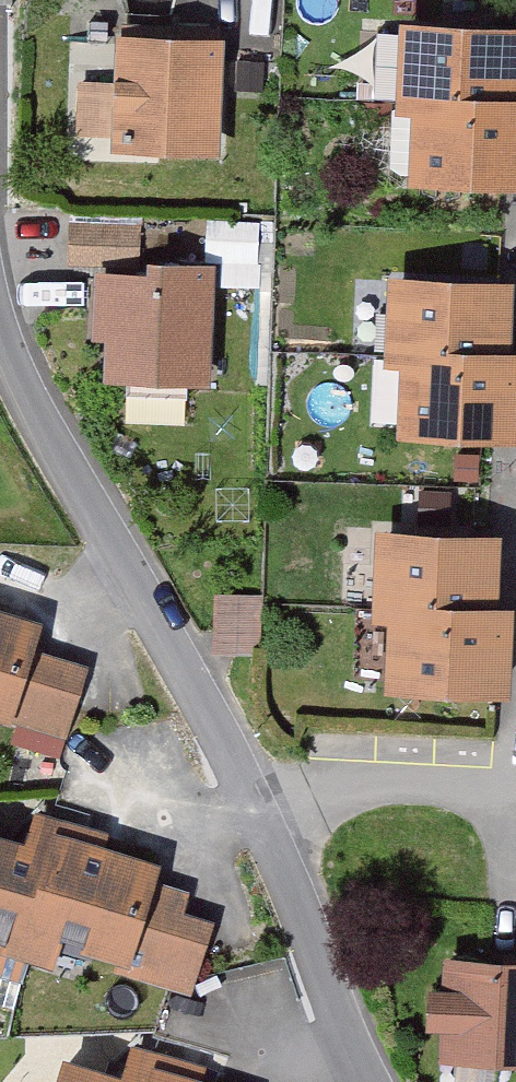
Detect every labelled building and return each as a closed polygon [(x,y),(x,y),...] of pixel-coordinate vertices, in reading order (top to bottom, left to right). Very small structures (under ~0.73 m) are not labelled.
[(402,34),(400,111),(515,113),(515,36),(402,34)] [(115,139),(114,156),(222,159),(224,44),(119,42),(118,87),(79,87),(78,138),(115,139)] [(400,111),(400,127),(415,127),(414,197),(515,199),(515,113),(400,111)] [(139,221),(70,219),(69,261),(138,263),(139,221)] [(258,222),(208,219),(207,259),(256,261),(258,222)] [(110,351),(108,395),(213,398),(217,272),(156,270),(155,288),(96,286),(94,351),(110,351)] [(515,366),(515,311),(515,289),(391,287),(389,364),(515,366)] [(515,366),(389,364),(389,379),(404,380),(403,450),(515,452),(515,366)] [(418,520),(465,521),(465,492),(418,491),(418,520)] [(503,620),(504,543),(378,541),(377,618),(503,620)] [(220,588),(212,644),(244,648),(252,592),(220,588)] [(513,707),(514,620),(503,620),(377,618),(377,634),(392,634),(391,705),(513,707)] [(68,749),(91,681),(34,662),(44,634),(0,620),(0,726),(68,749)] [(51,982),(61,952),(124,969),(120,984),(191,1004),(212,931),(180,921),(185,905),(152,896),(159,878),(104,860),(108,848),(36,823),(26,852),(0,843),(0,964),(51,982)] [(441,1072),(515,1073),(515,970),(442,970),(442,1002),(431,1002),(431,1039),(442,1039),(441,1072)] [(206,1080),(134,1055),(125,1081),(205,1081),(206,1080)] [(63,1081),(120,1081),(69,1065),(63,1081)]
